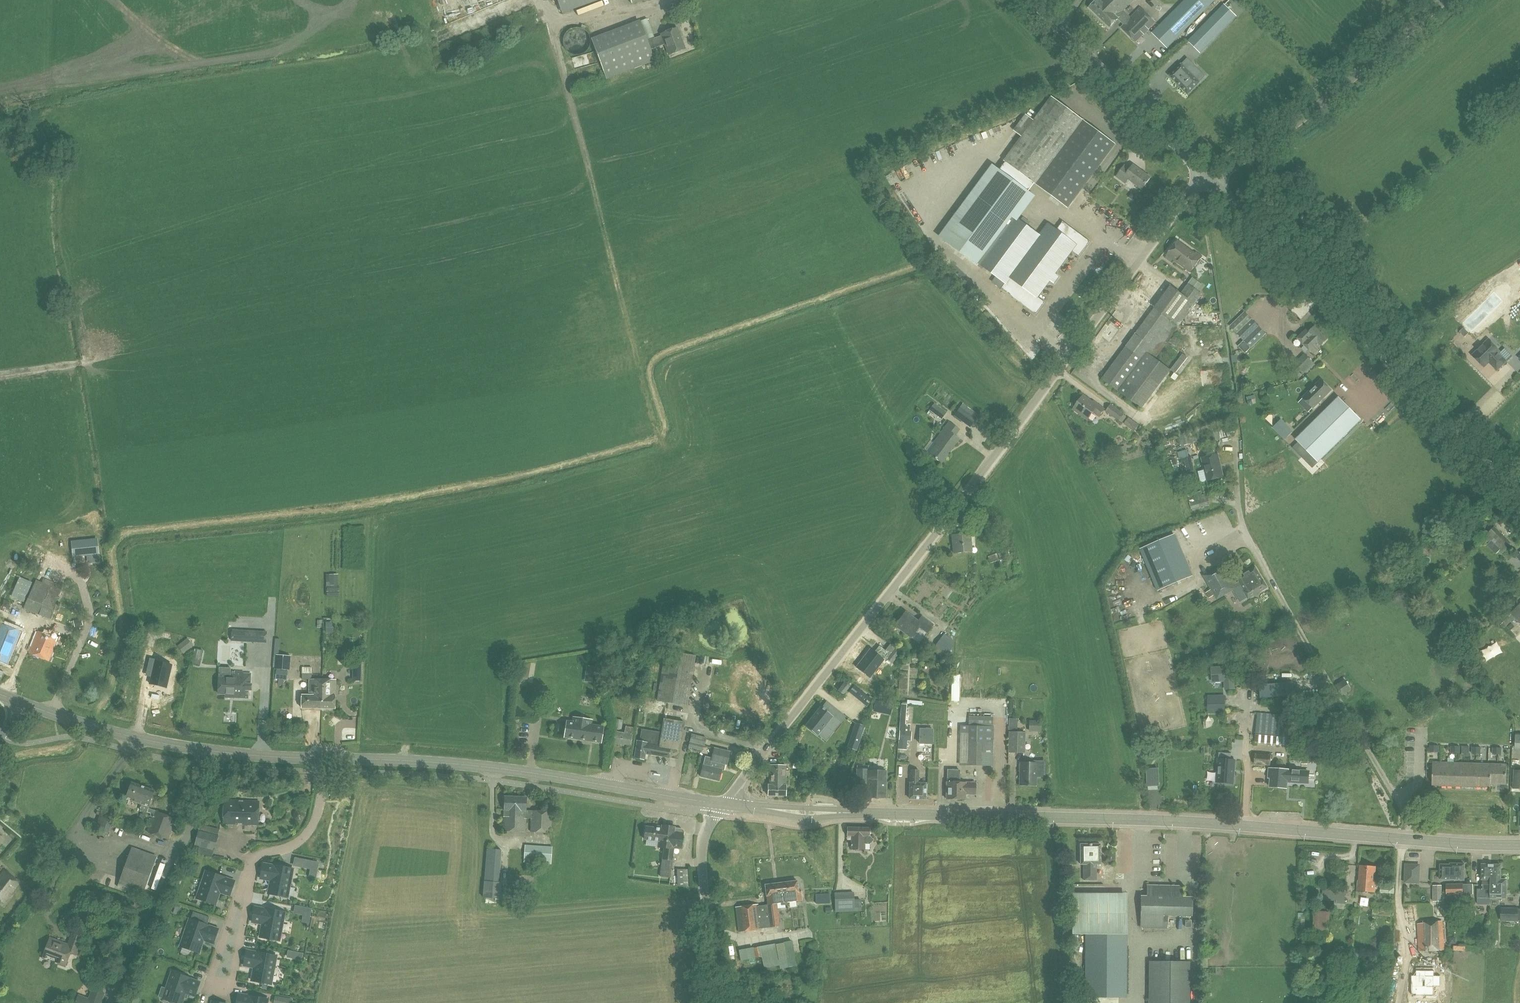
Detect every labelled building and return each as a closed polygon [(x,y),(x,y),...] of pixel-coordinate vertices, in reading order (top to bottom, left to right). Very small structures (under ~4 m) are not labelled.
[(474,13),(482,10),(487,23),(518,12),(515,2),(521,0),(520,0),(469,0),(474,13)] [(561,14),(599,0),(556,0),(561,14)] [(1089,8),(1110,28),(1118,19),(1124,25),(1121,28),(1136,42),(1156,22),(1141,7),(1131,17),(1124,10),(1134,0),(1101,0),(1100,0),(1097,0),(1089,8)] [(1160,27),(1174,41),(1214,0),(1186,0),(1160,27)] [(1205,48),(1216,37),(1236,16),(1226,7),(1195,38),(1205,48)] [(592,39),(606,78),(655,60),(640,21),(592,39)] [(563,40),(563,41),(563,43),(564,44),(564,45),(564,46),(565,47),(565,48),(566,49),(567,50),(568,51),(569,52),(569,53),(571,53),(572,54),(573,54),(574,54),(575,55),(576,55),(577,55),(580,55),(581,54),(582,54),(583,53),(584,53),(586,51),(587,51),(588,50),(589,49),(589,48),(590,47),(590,46),(591,44),(591,43),(591,42),(591,41),(591,40),(591,38),(591,37),(590,36),(590,35),(589,34),(588,33),(588,32),(587,31),(586,30),(585,30),(584,29),(583,28),(582,28),(581,28),(579,27),(578,27),(577,27),(575,27),(573,28),(572,28),(571,29),(570,29),(569,30),(568,31),(567,31),(566,32),(566,33),(565,34),(565,35),(564,37),(564,38),(564,39),(563,40)] [(661,33),(669,55),(686,49),(678,27),(661,33)] [(1188,94),(1200,82),(1188,69),(1193,64),(1188,58),(1169,76),(1188,94)] [(1001,288),(1036,314),(1044,303),(1037,298),(1073,250),(1080,255),(1090,241),(1091,241),(1062,221),(1062,222),(1057,230),(1049,224),(1040,236),(1014,216),(1031,193),(1029,191),(1035,184),(1068,209),(1116,144),(1052,96),(1022,137),(1004,161),(1006,162),(1001,170),(999,168),(945,241),(977,265),(979,263),(1006,283),(1001,288)] [(900,169),(904,180),(916,175),(911,164),(900,169)] [(1129,179),(1142,189),(1151,177),(1134,164),(1130,169),(1125,165),(1116,177),(1126,183),(1129,179)] [(921,183),(931,183),(931,174),(921,174),(921,183)] [(1120,216),(1109,220),(1114,235),(1125,231),(1120,216)] [(1201,231),(1205,225),(1200,222),(1196,228),(1201,231)] [(1173,259),(1191,272),(1202,257),(1196,252),(1195,254),(1178,241),(1168,253),(1174,258),(1173,259)] [(1126,397),(1142,409),(1171,370),(1156,358),(1202,295),(1188,285),(1181,294),(1171,287),(1102,379),(1126,397)] [(1502,298),(1493,289),(1461,319),(1470,329),(1502,298)] [(1230,326),(1244,341),(1250,347),(1265,333),(1244,312),(1230,326)] [(1297,338),(1313,354),(1328,339),(1316,326),(1309,333),(1306,330),(1297,338)] [(1104,338),(1115,343),(1119,334),(1109,329),(1104,338)] [(1490,362),(1498,371),(1507,362),(1503,357),(1505,356),(1489,340),(1473,355),(1485,367),(1490,362)] [(1238,346),(1245,353),(1251,348),(1244,341),(1238,346)] [(1294,365),(1304,375),(1308,370),(1314,364),(1304,355),(1298,360),(1294,365)] [(1180,374),(1193,384),(1197,379),(1189,373),(1197,362),(1191,358),(1180,374)] [(1313,408),(1332,390),(1322,379),(1303,397),(1313,408)] [(1074,409),(1088,420),(1093,412),(1099,417),(1105,409),(1097,403),(1096,404),(1084,395),(1074,409)] [(1311,455),(1319,462),(1361,420),(1339,397),(1296,439),(1299,441),(1311,455)] [(929,410),(942,419),(947,412),(934,403),(929,410)] [(953,416),(970,427),(979,415),(962,403),(953,416)] [(1106,411),(1119,421),(1125,414),(1111,404),(1106,411)] [(1124,424),(1135,431),(1140,425),(1129,417),(1124,424)] [(1293,431),(1281,419),(1273,428),(1284,440),(1293,431)] [(930,454),(941,463),(959,439),(955,435),(959,429),(949,422),(934,442),(938,444),(930,454)] [(1208,428),(1211,442),(1220,440),(1220,438),(1231,436),(1230,427),(1223,428),(1222,425),(1208,428)] [(1200,430),(1203,441),(1208,439),(1206,429),(1200,430)] [(1180,439),(1182,446),(1201,441),(1199,434),(1180,439)] [(1311,455),(1299,441),(1293,447),(1306,460),(1311,455)] [(1118,454),(1127,451),(1124,446),(1116,449),(1118,454)] [(1189,457),(1187,450),(1181,452),(1183,459),(1189,457)] [(1202,458),(1208,481),(1224,477),(1218,454),(1202,458)] [(1180,472),(1175,459),(1169,462),(1173,474),(1180,472)] [(1197,496),(1200,507),(1210,504),(1207,493),(1197,496)] [(1484,512),(1487,516),(1493,511),(1490,507),(1484,512)] [(1221,521),(1223,526),(1230,522),(1227,517),(1221,521)] [(1491,541),(1501,551),(1510,542),(1494,526),(1483,537),(1489,543),(1491,541)] [(953,536),(954,553),(972,551),(970,534),(953,536)] [(1191,577),(1174,536),(1140,550),(1157,591),(1191,577)] [(1441,544),(1446,551),(1456,545),(1451,538),(1441,544)] [(97,540),(73,542),(74,556),(89,554),(90,563),(99,562),(97,540)] [(939,558),(944,553),(937,546),(932,550),(939,558)] [(998,553),(1000,559),(1009,556),(1007,550),(998,553)] [(988,557),(990,563),(998,560),(996,554),(988,557)] [(1215,595),(1217,599),(1236,589),(1222,564),(1204,576),(1211,590),(1206,592),(1209,598),(1215,595)] [(1240,585),(1249,599),(1268,586),(1256,567),(1238,578),(1242,584),(1240,585)] [(330,574),(330,587),(339,586),(338,574),(330,574)] [(62,586),(44,578),(42,582),(36,580),(29,597),(48,605),(43,617),(49,619),(62,586)] [(1391,591),(1395,603),(1405,600),(1401,588),(1391,591)] [(1511,613),(1519,622),(1519,605),(1511,613)] [(895,625),(911,637),(919,626),(927,633),(933,625),(922,616),(918,621),(906,612),(895,625)] [(9,664),(22,632),(1,623),(0,625),(0,661),(9,664)] [(137,635),(148,637),(150,628),(139,625),(137,635)] [(233,630),(232,641),(267,643),(267,632),(233,630)] [(29,653),(49,661),(58,639),(38,631),(29,653)] [(932,649),(945,660),(951,651),(950,650),(953,647),(953,641),(943,634),(932,649)] [(187,653),(197,644),(190,637),(180,646),(187,653)] [(859,665),(870,674),(883,657),(892,663),(900,652),(890,645),(886,650),(879,645),(874,651),(871,649),(859,665)] [(192,662),(200,663),(203,650),(195,649),(192,662)] [(657,700),(687,705),(695,656),(666,651),(657,700)] [(276,679),(288,680),(288,671),(290,671),(291,656),(276,655),(275,669),(276,669),(276,679)] [(156,659),(150,658),(148,670),(153,671),(150,684),(166,688),(172,665),(155,661),(156,659)] [(352,681),(361,681),(362,661),(354,660),(352,681)] [(718,671),(725,667),(720,660),(714,664),(718,671)] [(593,674),(594,666),(586,665),(585,673),(593,674)] [(1213,679),(1225,678),(1226,686),(1234,685),(1233,677),(1234,677),(1233,665),(1212,667),(1213,679)] [(233,697),(242,698),(246,698),(246,689),(245,689),(245,684),(250,684),(251,674),(243,674),(243,672),(230,672),(230,678),(219,678),(218,694),(233,694),(233,697)] [(301,708),(322,708),(322,679),(312,679),(309,679),(309,695),(302,695),(301,708)] [(322,708),(335,709),(336,680),(322,679),(322,708)] [(1336,685),(1342,695),(1352,689),(1346,679),(1336,685)] [(839,691),(844,695),(850,686),(845,682),(839,691)] [(1258,685),(1259,698),(1294,695),(1293,682),(1258,685)] [(707,693),(713,693),(714,686),(700,685),(699,696),(707,697),(707,693)] [(1225,695),(1208,695),(1208,712),(1225,712),(1225,695)] [(1013,716),(1012,698),(993,698),(993,717),(1013,716)] [(874,711),(890,715),(893,704),(877,700),(874,711)] [(680,715),(684,707),(675,703),(672,712),(680,715)] [(911,724),(906,724),(907,706),(901,705),(898,748),(907,749),(907,740),(911,741),(912,731),(910,731),(911,724)] [(819,708),(804,728),(816,739),(832,719),(819,708)] [(1255,743),(1276,745),(1277,735),(1290,735),(1292,715),(1257,712),(1255,743)] [(967,764),(993,765),(994,742),(994,726),(993,726),(993,716),(968,716),(969,727),(968,736),(968,737),(968,741),(967,764)] [(565,737),(601,742),(603,727),(591,725),(591,720),(574,718),(573,725),(567,724),(565,737)] [(1009,730),(1018,730),(1018,718),(1009,718),(1009,730)] [(1043,729),(1043,719),(1031,718),(1031,728),(1043,729)] [(614,728),(621,729),(623,720),(616,719),(614,728)] [(634,758),(645,759),(646,754),(648,754),(655,756),(669,758),(669,757),(677,759),(679,752),(684,722),(664,719),(661,733),(642,729),(640,742),(637,741),(634,758)] [(855,721),(846,747),(857,750),(865,725),(855,721)] [(615,742),(631,745),(634,728),(626,727),(624,734),(616,732),(615,742)] [(932,729),(920,729),(919,743),(932,744),(932,729)] [(1008,753),(1025,753),(1026,732),(1009,731),(1008,753)] [(689,747),(703,750),(704,745),(704,746),(706,738),(692,734),(690,742),(689,747)] [(701,777),(719,781),(723,764),(727,765),(730,752),(714,748),(712,758),(707,757),(706,761),(704,761),(701,777)] [(784,758),(801,758),(801,748),(784,748),(784,758)] [(1213,752),(1211,782),(1226,784),(1228,760),(1223,760),(1224,753),(1213,752)] [(1255,764),(1270,766),(1271,754),(1256,753),(1255,764)] [(1432,785),(1443,785),(1444,763),(1433,762),(1432,785)] [(867,797),(886,798),(887,771),(886,771),(886,763),(874,763),(874,771),(869,770),(869,769),(856,768),(856,777),(851,777),(851,786),(857,786),(857,784),(867,784),(867,797)] [(1020,785),(1036,786),(1036,763),(1020,763),(1020,785)] [(1443,785),(1454,786),(1454,763),(1444,763),(1443,785)] [(1454,786),(1464,786),(1465,763),(1454,763),(1454,786)] [(1464,786),(1474,786),(1475,764),(1465,763),(1464,786)] [(1474,786),(1485,787),(1486,764),(1475,764),(1474,786)] [(1485,787),(1491,787),(1491,783),(1495,783),(1496,764),(1486,764),(1485,787)] [(1496,764),(1495,783),(1506,784),(1507,765),(1496,764)] [(768,795),(786,796),(786,765),(769,765),(769,785),(768,785),(768,795)] [(1159,786),(1159,768),(1147,769),(1147,786),(1159,786)] [(1269,768),(1269,775),(1271,775),(1270,787),(1287,788),(1288,781),(1292,781),(1292,782),(1308,783),(1308,771),(1293,770),(1292,772),(1289,772),(1289,770),(1269,768)] [(946,798),(963,799),(963,794),(976,794),(976,782),(960,782),(960,769),(947,769),(947,782),(946,798)] [(911,770),(910,783),(909,798),(925,799),(926,783),(918,783),(919,770),(911,770)] [(151,813),(150,816),(153,817),(148,832),(168,839),(175,818),(148,808),(154,791),(132,783),(126,798),(142,804),(140,810),(147,812),(151,813)] [(531,832),(551,833),(552,811),(526,811),(526,797),(505,797),(504,831),(525,832),(526,818),(531,818),(531,832)] [(223,824),(258,825),(259,801),(224,800),(223,824)] [(95,828),(108,833),(115,814),(102,809),(95,828)] [(297,817),(303,822),(308,815),(301,811),(297,817)] [(660,876),(670,878),(674,848),(681,849),(684,832),(681,829),(675,828),(675,827),(662,826),(662,827),(655,826),(654,827),(646,826),(646,830),(645,830),(644,836),(645,836),(645,839),(658,841),(658,847),(664,847),(660,876)] [(851,849),(865,850),(865,844),(870,844),(874,840),(870,836),(870,828),(847,827),(847,835),(852,836),(851,849)] [(214,850),(218,835),(198,830),(194,845),(214,850)] [(1083,865),(1084,880),(1097,880),(1097,865),(1101,865),(1101,844),(1080,844),(1081,865),(1083,865)] [(553,847),(526,845),(525,862),(551,864),(553,847)] [(118,887),(143,896),(157,857),(132,848),(118,887)] [(483,903),(497,905),(498,899),(501,899),(502,882),(496,882),(499,850),(487,849),(483,903)] [(200,857),(199,864),(219,867),(220,860),(200,857)] [(261,878),(271,880),(268,893),(288,897),(293,869),(274,865),(264,863),(261,878)] [(1440,877),(1464,879),(1465,864),(1451,864),(1451,865),(1441,864),(1440,877)] [(1478,904),(1490,904),(1490,899),(1491,865),(1482,864),(1481,879),(1483,879),(1483,889),(1478,889),(1478,904)] [(1357,891),(1375,892),(1376,866),(1360,865),(1359,880),(1358,880),(1357,891)] [(1491,865),(1490,899),(1506,899),(1506,894),(1506,880),(1501,879),(1501,865),(1491,865)] [(678,869),(678,886),(684,886),(692,886),(693,869),(683,869),(678,869)] [(3,902),(19,883),(4,871),(0,877),(0,900),(3,902)] [(225,877),(206,871),(197,898),(216,905),(220,892),(230,895),(235,881),(225,878),(225,877)] [(1405,871),(1405,883),(1419,883),(1419,871),(1405,871)] [(767,896),(768,905),(777,904),(796,901),(802,901),(801,892),(799,892),(797,881),(765,885),(767,896)] [(1140,926),(1167,927),(1167,915),(1191,915),(1192,896),(1182,896),(1182,885),(1147,884),(1147,895),(1141,895),(1140,926)] [(1447,895),(1447,900),(1453,900),(1453,895),(1464,895),(1473,894),(1473,884),(1464,884),(1447,884),(1447,895)] [(1433,902),(1441,902),(1442,885),(1433,885),(1433,902)] [(1323,888),(1323,899),(1345,901),(1345,889),(1323,888)] [(814,894),(816,905),(831,903),(830,892),(814,894)] [(835,893),(835,911),(854,911),(862,911),(861,899),(854,899),(854,893),(835,893)] [(1071,934),(1086,934),(1086,997),(1126,997),(1126,934),(1122,934),(1114,933),(1115,893),(1072,893),(1071,934)] [(1401,920),(1409,920),(1410,903),(1401,903),(1401,920)] [(736,907),(739,932),(761,929),(761,928),(780,926),(777,904),(768,905),(758,906),(758,904),(736,907)] [(255,907),(251,923),(262,925),(260,934),(281,938),(286,912),(255,907)] [(1502,908),(1502,921),(1518,921),(1519,908),(1502,908)] [(876,909),(876,921),(882,922),(882,914),(891,914),(891,909),(876,909)] [(1326,936),(1327,912),(1314,911),(1313,936),(1326,936)] [(191,919),(190,919),(180,946),(199,953),(204,940),(213,943),(218,929),(208,926),(209,925),(207,925),(210,917),(194,912),(191,919)] [(1447,947),(1445,918),(1421,919),(1422,948),(1447,947)] [(1401,927),(1403,951),(1410,951),(1409,927),(1401,927)] [(58,963),(66,966),(70,953),(76,955),(83,935),(73,931),(68,945),(50,938),(44,953),(60,959),(58,963)] [(753,948),(757,971),(797,964),(792,940),(753,948)] [(251,979),(271,983),(276,955),(247,949),(244,964),(254,966),(251,979)] [(1190,961),(1149,960),(1149,1002),(1189,1002),(1190,961)] [(1436,972),(1418,971),(1418,977),(1413,976),(1413,995),(1417,995),(1417,996),(1435,997),(1436,988),(1442,989),(1443,978),(1436,978),(1436,972)] [(200,982),(190,979),(191,978),(172,972),(163,999),(175,1002),(182,1002),(186,993),(195,996),(200,982)] [(106,993),(93,988),(89,998),(79,994),(76,1002),(102,1002),(106,993)] [(268,999),(239,994),(237,1002),(268,1002),(268,999)]
